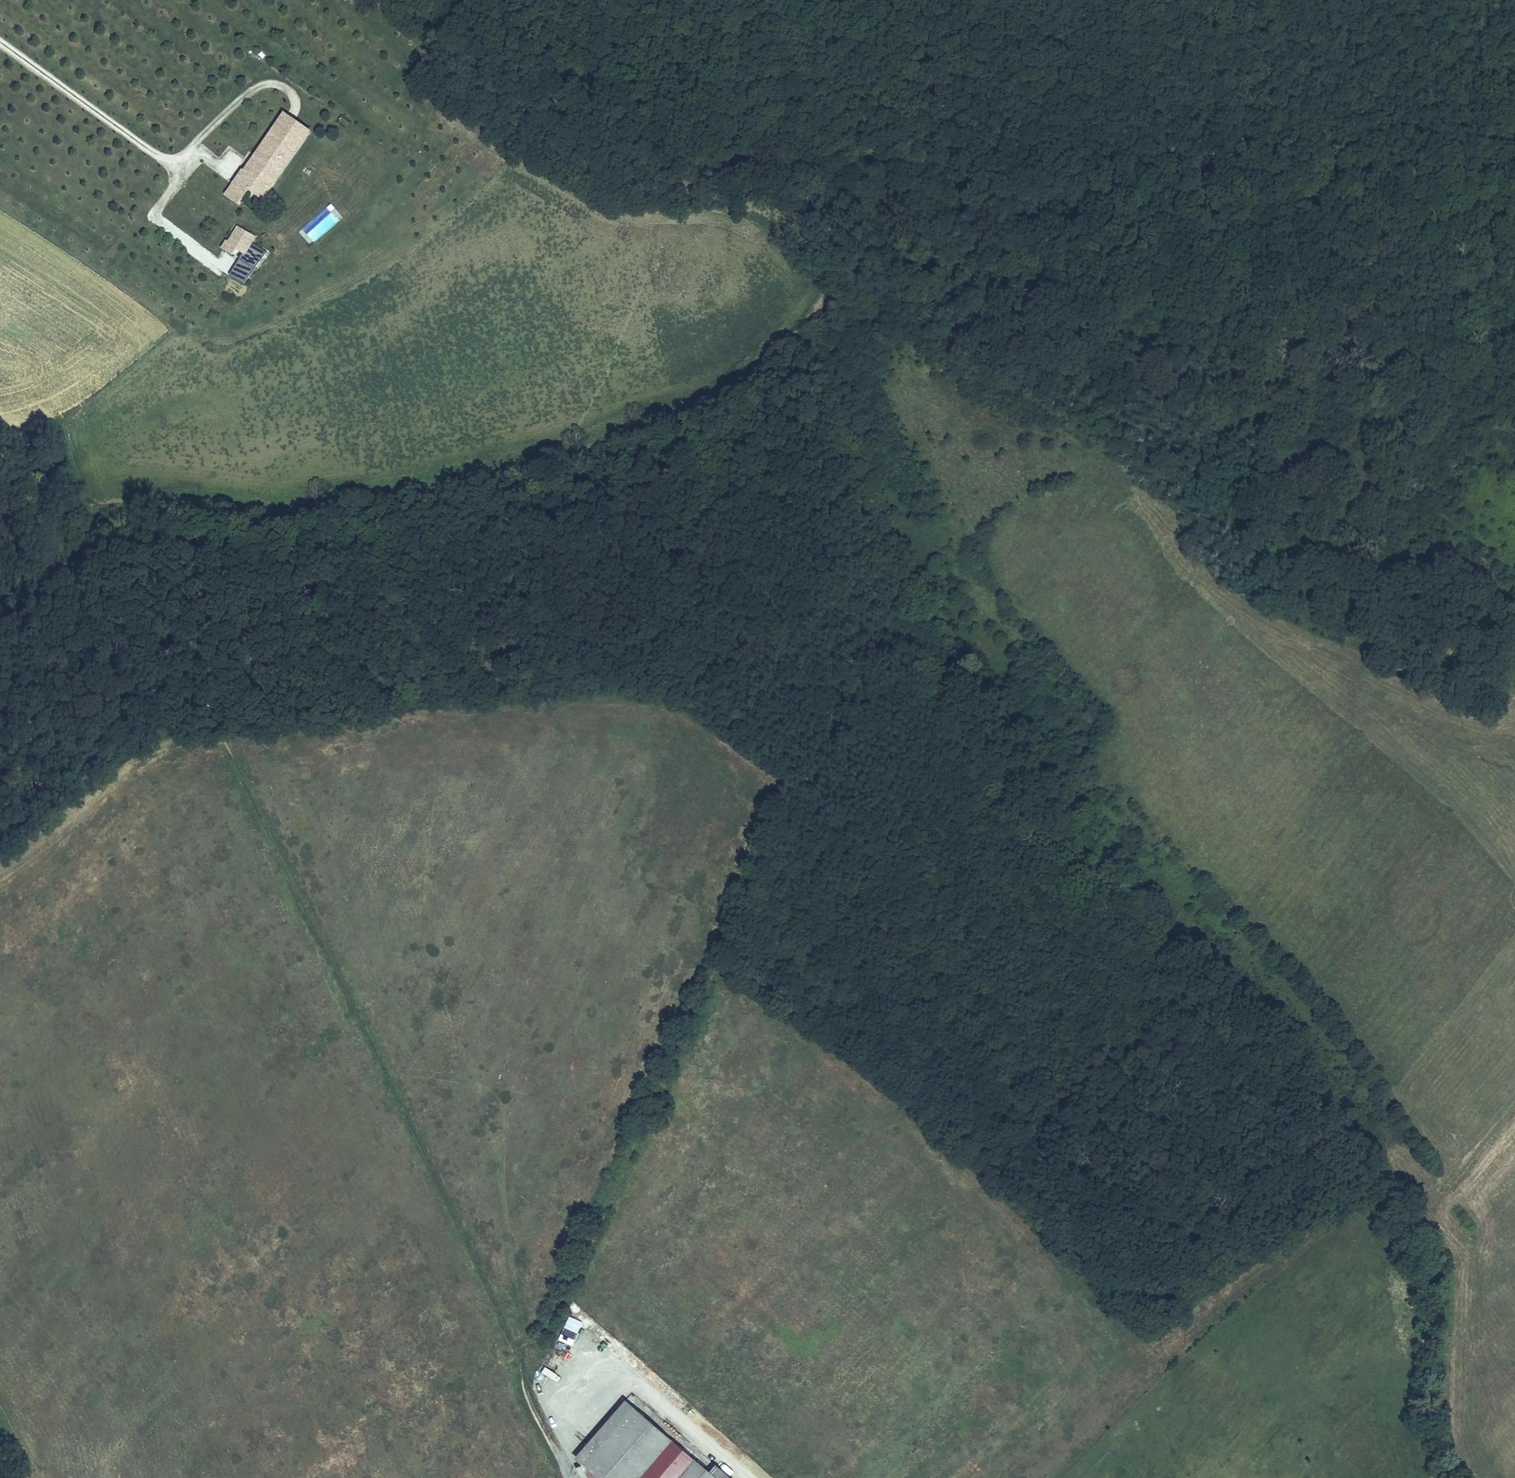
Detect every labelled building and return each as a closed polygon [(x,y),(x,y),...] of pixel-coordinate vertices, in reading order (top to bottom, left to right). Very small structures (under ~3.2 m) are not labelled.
[(288,162),(309,131),(285,114),(264,144),(288,162)] [(262,199),(289,162),(288,162),(264,144),(263,144),(245,171),(243,170),(226,195),(234,201),(242,189),(247,192),(249,190),(262,199)] [(242,200),(247,192),(242,189),(234,201),(239,204),(241,202),(242,200)] [(258,200),(247,193),(242,200),(241,202),(252,209),(258,200)] [(245,253),(251,243),(244,238),(247,233),(238,228),(229,243),(226,241),(223,248),(234,255),(237,249),(245,253)] [(251,243),(255,238),(247,233),(244,238),(251,243)] [(563,1328),(577,1334),(582,1322),(568,1316),(563,1328)] [(634,1408),(584,1465),(577,1469),(581,1477),(715,1477),(709,1473),(634,1408)] [(584,1422),(579,1428),(589,1436),(594,1430),(584,1422)] [(716,1465),(709,1473),(715,1477),(730,1477),(716,1465)]
